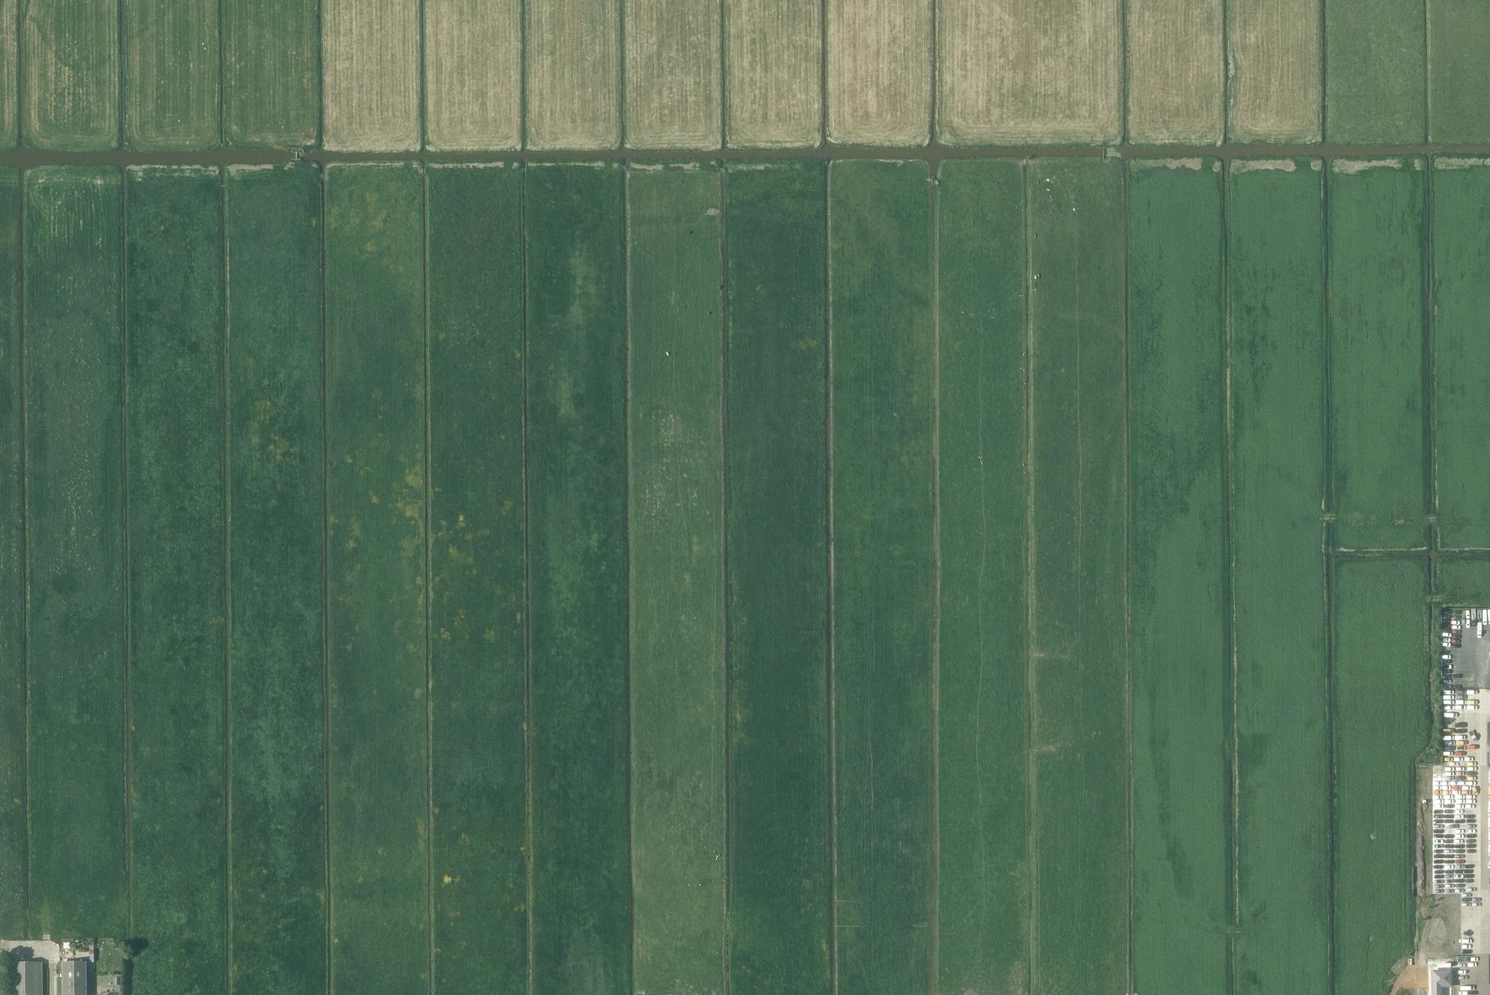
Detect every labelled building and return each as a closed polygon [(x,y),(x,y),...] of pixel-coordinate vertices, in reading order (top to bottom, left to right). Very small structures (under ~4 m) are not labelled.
[(62,994),(86,994),(86,962),(62,963),(62,994)] [(42,963),(9,963),(9,994),(42,994),(42,963)]
